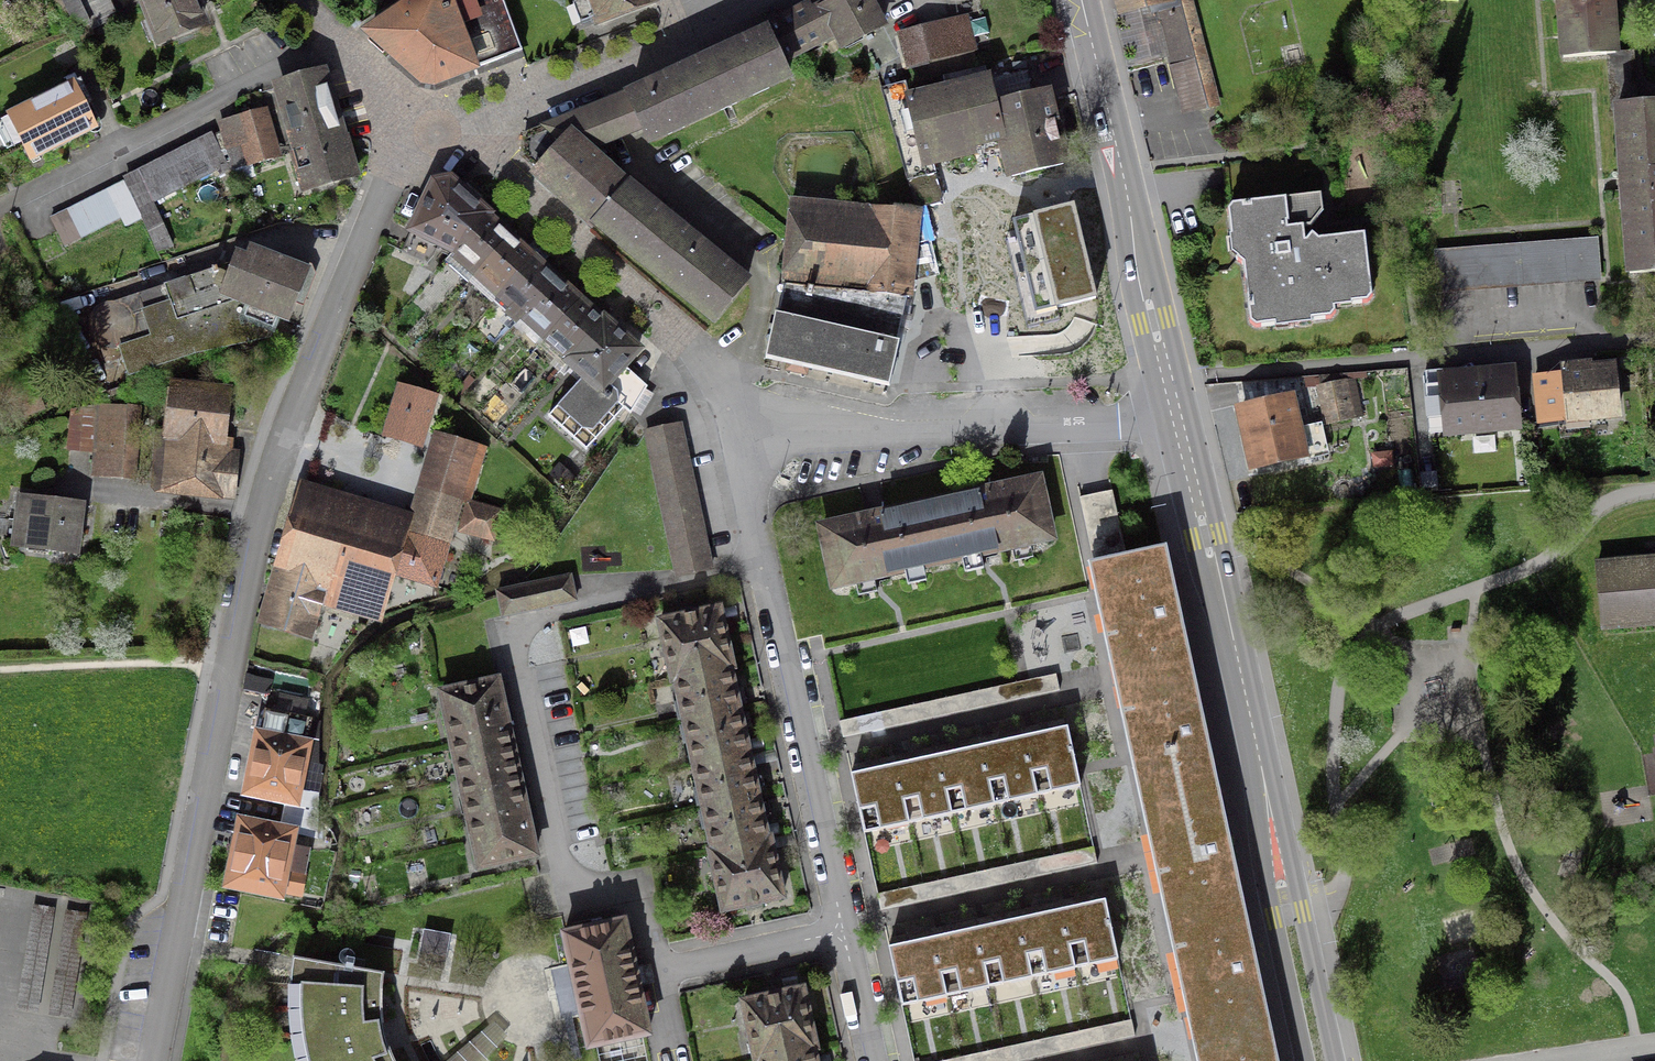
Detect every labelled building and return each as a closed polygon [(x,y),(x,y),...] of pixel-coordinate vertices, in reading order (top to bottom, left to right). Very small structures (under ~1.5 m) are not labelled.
[(75,33),(110,16),(103,0),(59,0),(75,33)] [(159,42),(199,26),(189,0),(142,0),(159,42)] [(501,0),(418,0),(376,28),(368,36),(393,59),(392,61),(419,85),(421,83),(433,86),(433,88),(469,74),(468,73),(520,53),(501,0)] [(596,25),(653,3),(652,0),(586,0),(596,25)] [(647,144),(717,111),(786,79),(779,64),(795,55),(823,41),(820,35),(831,29),(842,49),(881,28),(866,0),(839,0),(827,6),(810,15),(804,9),(778,23),(764,31),(766,35),(761,38),(696,67),(688,71),(627,99),(647,144)] [(1121,12),(1151,4),(1153,14),(1155,13),(1169,68),(1185,64),(1197,111),(1214,106),(1187,0),(1117,0),(1121,12)] [(1561,60),(1606,57),(1613,56),(1609,0),(1557,0),(1561,60)] [(959,55),(951,23),(918,32),(926,63),(959,55)] [(926,63),(918,32),(899,36),(907,68),(926,63)] [(1610,111),(1615,111),(1635,109),(1630,54),(1613,56),(1606,57),(1610,111)] [(29,162),(93,129),(83,108),(89,105),(86,98),(100,91),(88,65),(73,73),(78,83),(7,118),(29,162)] [(319,76),(278,88),(308,189),(349,177),(319,76)] [(880,91),(899,157),(1000,135),(1010,178),(1061,166),(1046,102),(1032,105),(1030,97),(994,106),(989,82),(908,101),(904,85),(880,91)] [(732,274),(685,236),(675,228),(627,189),(626,188),(625,189),(588,156),(599,144),(621,135),(610,106),(588,115),(587,113),(525,138),(524,147),(522,156),(538,170),(534,174),(592,227),(594,225),(654,273),(714,322),(744,284),(732,274)] [(1635,109),(1615,111),(1629,275),(1654,273),(1654,107),(1635,109)] [(244,145),(250,166),(274,160),(261,113),(219,124),(226,150),(244,145)] [(142,221),(158,253),(172,246),(151,203),(225,166),(212,138),(123,182),(142,221)] [(550,276),(531,260),(514,244),(508,239),(502,234),(485,218),(487,216),(486,215),(449,181),(442,183),(433,185),(400,253),(425,265),(435,251),(431,249),(434,243),(452,252),(453,252),(476,274),(500,295),(492,303),(505,316),(513,307),(523,316),(546,337),(570,359),(568,361),(585,375),(546,418),(585,452),(623,410),(629,415),(645,388),(622,368),(637,351),(611,328),(603,321),(601,323),(596,318),(578,302),(561,287),(555,281),(550,276)] [(49,220),(63,248),(121,219),(126,229),(140,222),(121,184),(49,220)] [(1311,226),(1323,210),(1321,193),(1232,203),(1228,209),(1231,234),(1241,233),(1243,248),(1236,258),(1243,263),(1250,321),(1256,326),(1276,323),(1275,315),(1310,311),(1311,319),(1331,317),(1335,310),(1334,297),(1351,295),(1352,303),(1368,301),(1372,295),(1365,232),(1319,238),(1315,235),(1312,232),(1311,226)] [(907,300),(909,284),(934,278),(924,244),(915,216),(790,203),(783,287),(767,359),(886,386),(898,329),(907,331),(910,317),(901,316),(905,299),(907,300)] [(1037,312),(1094,298),(1072,208),(1015,222),(1037,312)] [(1434,255),(1437,290),(1597,278),(1594,242),(1434,255)] [(267,338),(275,317),(286,322),(293,304),(295,305),(305,280),(301,271),(283,264),(283,265),(256,255),(254,256),(255,259),(239,303),(227,305),(215,269),(108,305),(101,306),(94,311),(88,319),(87,330),(91,340),(96,346),(103,349),(111,350),(118,349),(127,375),(192,354),(267,338)] [(1615,417),(1611,371),(1571,375),(1571,367),(1564,368),(1564,376),(1534,379),(1538,424),(1615,417)] [(1341,383),(1341,381),(1340,376),(1317,379),(1327,425),(1349,421),(1345,402),(1350,401),(1346,382),(1341,383)] [(1446,433),(1515,426),(1510,379),(1448,385),(1448,379),(1440,380),(1439,377),(1422,379),(1425,417),(1444,415),(1446,433)] [(421,435),(422,432),(432,401),(399,391),(388,425),(421,435)] [(161,451),(157,488),(230,496),(233,472),(216,470),(224,398),(176,392),(170,452),(161,451)] [(1298,457),(1285,401),(1240,412),(1253,467),(1298,457)] [(115,402),(103,405),(98,406),(93,478),(132,481),(138,404),(115,402)] [(67,452),(90,453),(93,418),(70,416),(67,452)] [(645,433),(673,563),(676,578),(709,571),(678,426),(645,433)] [(405,536),(299,505),(273,592),(264,623),(304,635),(315,599),(352,611),(365,568),(433,588),(459,503),(464,505),(480,450),(435,436),(405,536)] [(1373,468),(1391,466),(1389,455),(1371,457),(1373,468)] [(833,586),(941,562),(1049,539),(1036,482),(983,494),(929,506),(877,517),(820,530),(833,586)] [(23,546),(73,552),(78,508),(19,501),(16,525),(26,526),(23,546)] [(491,540),(498,514),(466,505),(459,532),(491,540)] [(1221,823),(1191,686),(1162,552),(1091,568),(1102,618),(1114,686),(1121,703),(1130,745),(1151,840),(1154,856),(1176,954),(1182,982),(1199,1060),(1273,1060),(1273,1059),(1271,1050),(1246,938),(1221,823)] [(1654,621),(1654,560),(1593,566),(1598,626),(1654,621)] [(496,594),(501,618),(574,602),(569,578),(496,594)] [(674,682),(683,724),(702,810),(711,852),(708,852),(721,912),(744,907),(751,905),(781,899),(768,839),(765,839),(758,808),(753,783),(740,723),(734,698),(728,670),(731,670),(718,610),(688,616),(658,623),(671,683),(674,682)] [(524,812),(515,769),(505,727),(496,682),(440,694),(459,781),(477,868),(534,856),(524,812)] [(284,807),(315,814),(315,797),(295,792),(309,722),(302,719),(305,704),(279,699),(276,714),(263,711),(247,793),(288,802),(287,807),(284,807)] [(989,744),(980,746),(948,753),(938,755),(905,762),(895,765),(862,772),(853,774),(867,833),(909,824),(951,814),(993,805),(1036,795),(1078,786),(1064,727),(1033,734),(1022,736),(989,744)] [(316,839),(315,814),(284,807),(281,824),(298,828),(297,835),(316,839)] [(287,848),(289,835),(240,825),(228,885),(277,895),(278,893),(299,897),(304,875),(287,872),(292,849),(287,848)] [(1030,976),(1073,967),(1116,957),(1103,899),(1071,906),(1061,908),(1030,915),(1018,918),(983,925),(975,927),(942,934),(932,937),(901,943),(889,946),(902,1004),(944,995),(987,986),(1030,976)] [(587,1048),(642,1036),(647,1035),(622,922),(562,935),(587,1048)] [(416,939),(431,942),(434,927),(419,924),(416,939)] [(389,1053),(384,1054),(378,1029),(377,1024),(382,1023),(380,999),(382,977),(383,975),(339,967),(291,958),(291,963),(288,979),(287,998),(288,1017),(291,1042),(294,1060),(393,1060),(389,1053)] [(811,1050),(814,1050),(801,990),(771,997),(741,1003),(754,1060),(813,1060),(811,1050)]
